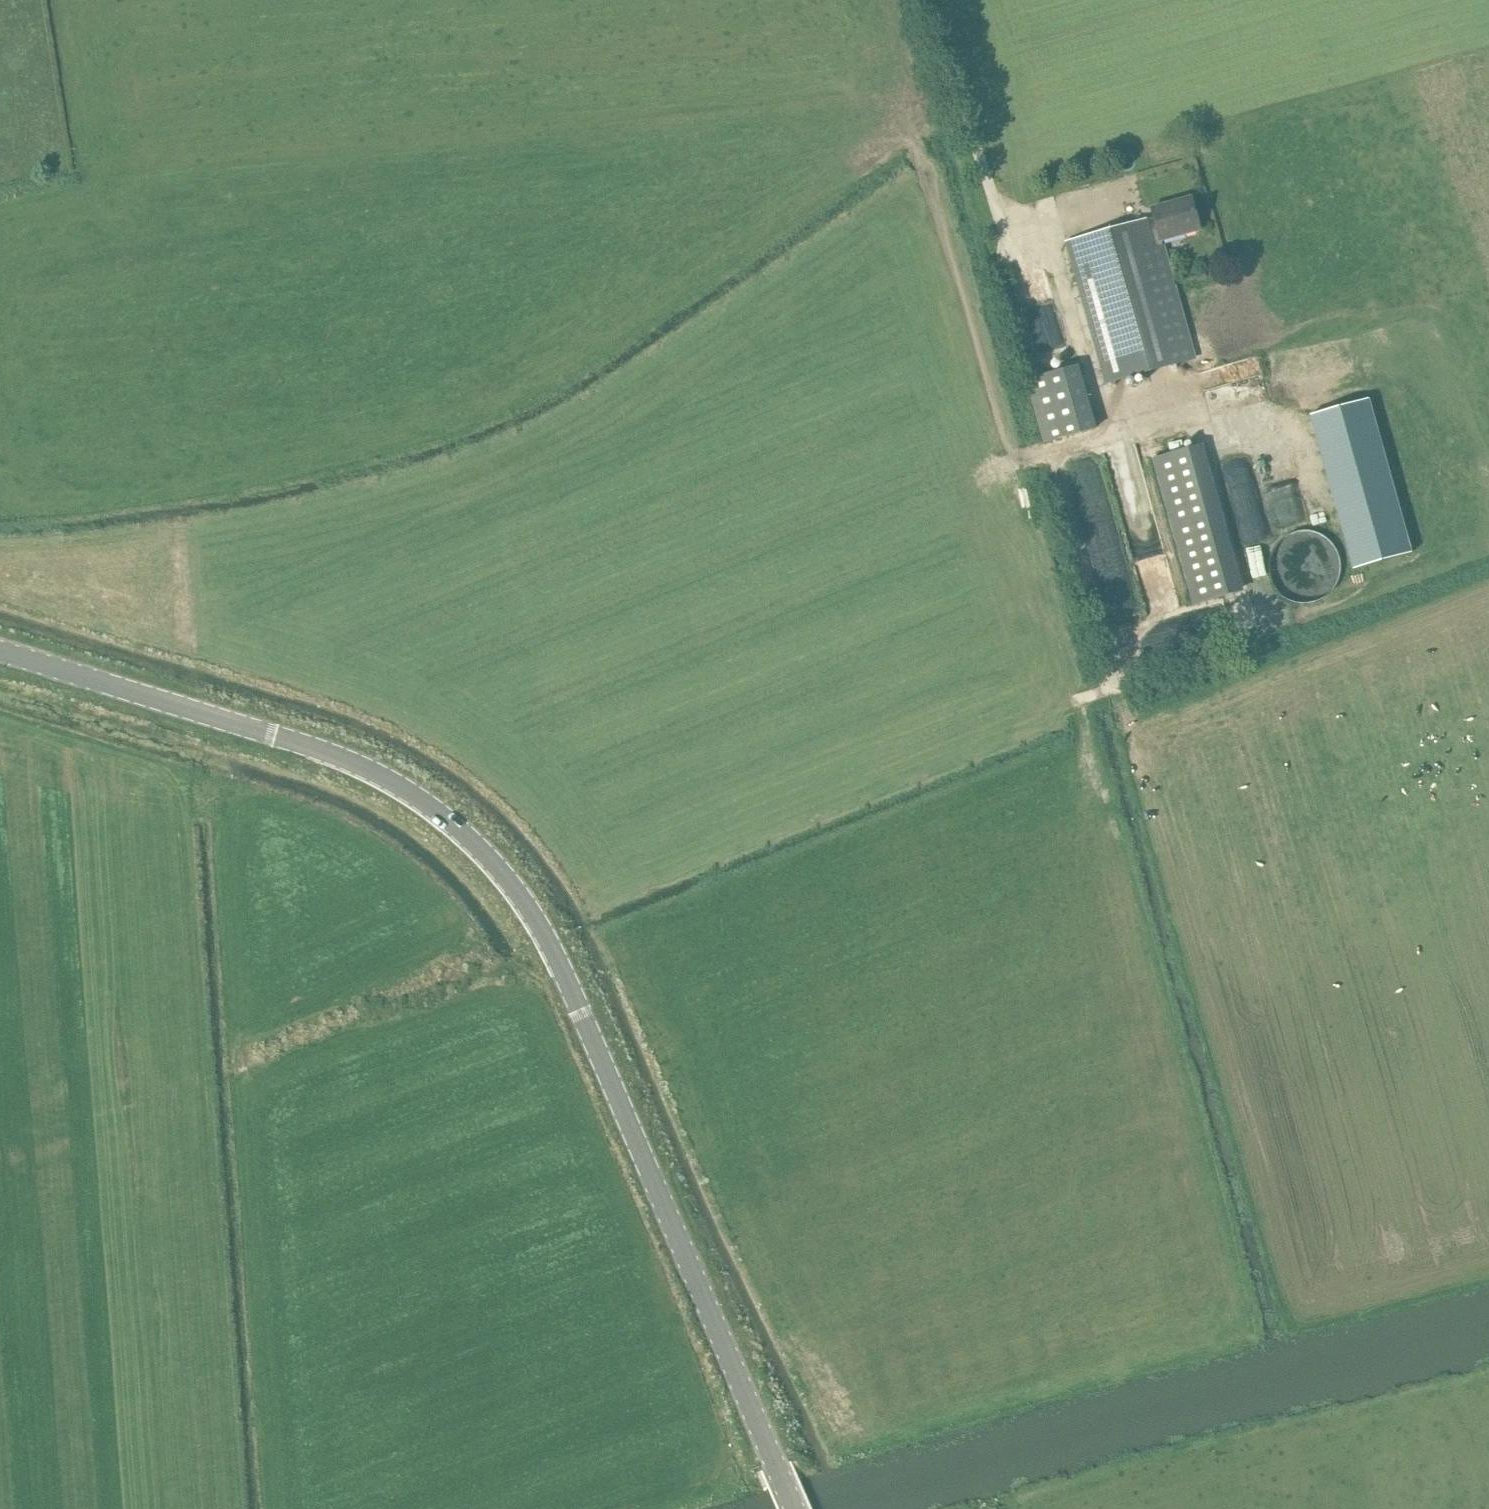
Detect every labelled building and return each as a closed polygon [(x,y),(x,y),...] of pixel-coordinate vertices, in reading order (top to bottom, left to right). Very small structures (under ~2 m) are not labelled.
[(1196,358),(1163,239),(1200,228),(1191,196),(1150,207),(1153,216),(1064,240),(1105,384),(1196,358)] [(1097,428),(1079,363),(1025,378),(1043,443),(1097,428)] [(1354,570),(1413,553),(1369,399),(1311,415),(1354,570)] [(1244,590),(1203,443),(1151,457),(1193,604),(1244,590)] [(1267,551),(1255,492),(1242,494),(1254,554),(1267,551)] [(1304,603),(1308,603),(1312,603),(1316,602),(1319,601),(1323,599),(1326,597),(1329,595),(1332,593),(1335,590),(1337,587),(1339,583),(1340,580),(1341,576),(1342,572),(1343,568),(1343,565),(1342,561),(1341,557),(1340,553),(1338,550),(1337,546),(1334,543),(1332,541),(1329,538),(1326,536),(1322,534),(1319,532),(1315,531),(1311,530),(1307,530),(1304,530),(1300,531),(1296,531),(1292,533),(1289,534),(1285,536),(1282,538),(1280,541),(1277,544),(1275,547),(1273,550),(1271,554),(1270,558),(1269,561),(1269,565),(1269,569),(1269,573),(1270,577),(1271,580),(1273,584),(1275,587),(1277,590),(1280,593),(1283,595),(1286,598),(1289,600),(1293,601),(1297,602),(1300,603),(1304,603)]
